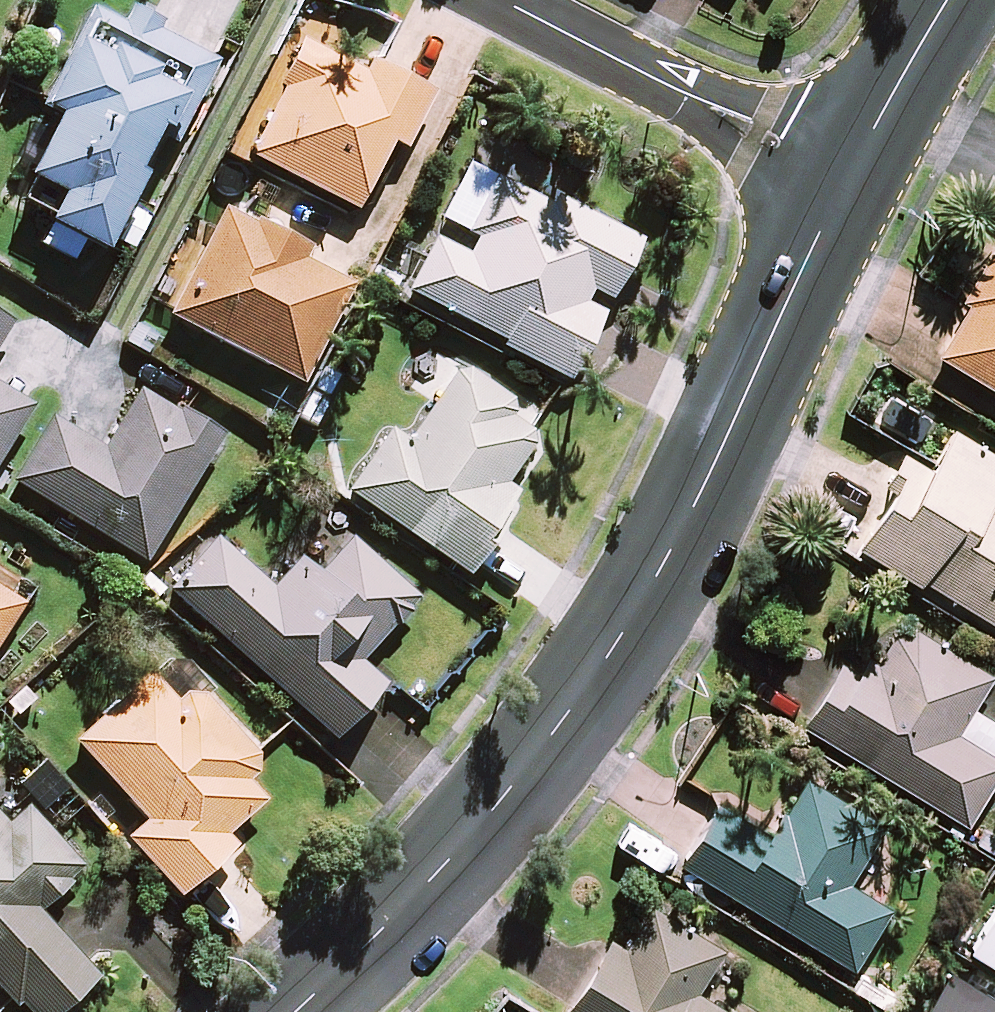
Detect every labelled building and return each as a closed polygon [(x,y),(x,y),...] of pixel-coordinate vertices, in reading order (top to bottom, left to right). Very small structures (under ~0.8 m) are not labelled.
[(214,61),(93,1),(42,103),(56,109),(14,194),(55,215),(40,243),(72,259),(84,236),(103,245),(160,130),(176,138),(214,61)] [(275,85),(282,88),(250,154),(357,207),(391,138),(403,144),(430,90),(368,59),(362,71),(305,43),(297,39),(275,85)] [(568,377),(601,309),(585,301),(590,290),(607,298),(636,238),(551,196),(548,202),(468,163),(442,217),(478,235),(469,255),(434,237),(408,291),(503,338),(500,344),(568,377)] [(310,249),(224,206),(206,243),(183,232),(147,303),(300,380),(348,283),(304,261),(310,249)] [(962,296),(969,300),(938,353),(994,386),(994,241),(962,296)] [(0,314),(0,338),(11,320),(0,314)] [(546,420),(462,362),(407,441),(389,429),(347,490),(468,573),(518,501),(499,488),(546,420)] [(31,403),(0,384),(0,453),(31,403)] [(219,437),(137,386),(101,445),(53,416),(14,480),(144,560),(219,437)] [(951,429),(926,469),(909,458),(858,541),(918,578),(920,574),(994,620),(994,456),(951,429)] [(416,598),(347,536),(311,576),(291,557),(267,583),(214,536),(168,587),(333,737),(383,682),(360,660),(416,598)] [(23,601),(0,586),(0,636),(23,601)] [(830,663),(796,718),(966,822),(994,775),(994,720),(971,705),(990,673),(902,619),(862,683),(830,663)] [(178,704),(151,673),(75,739),(146,819),(127,836),(178,893),(231,846),(222,835),(266,796),(244,772),(265,753),(202,683),(178,704)] [(66,785),(44,760),(18,783),(41,808),(66,785)] [(884,822),(805,774),(770,832),(718,800),(681,861),(852,964),(889,903),(849,879),(884,822)] [(82,865),(25,802),(19,807),(1,787),(0,788),(0,987),(16,1005),(22,1000),(33,1011),(54,1011),(96,975),(35,908),(82,865)] [(653,898),(624,945),(608,935),(561,1011),(563,1011),(748,1011),(701,983),(725,944),(653,898)]
